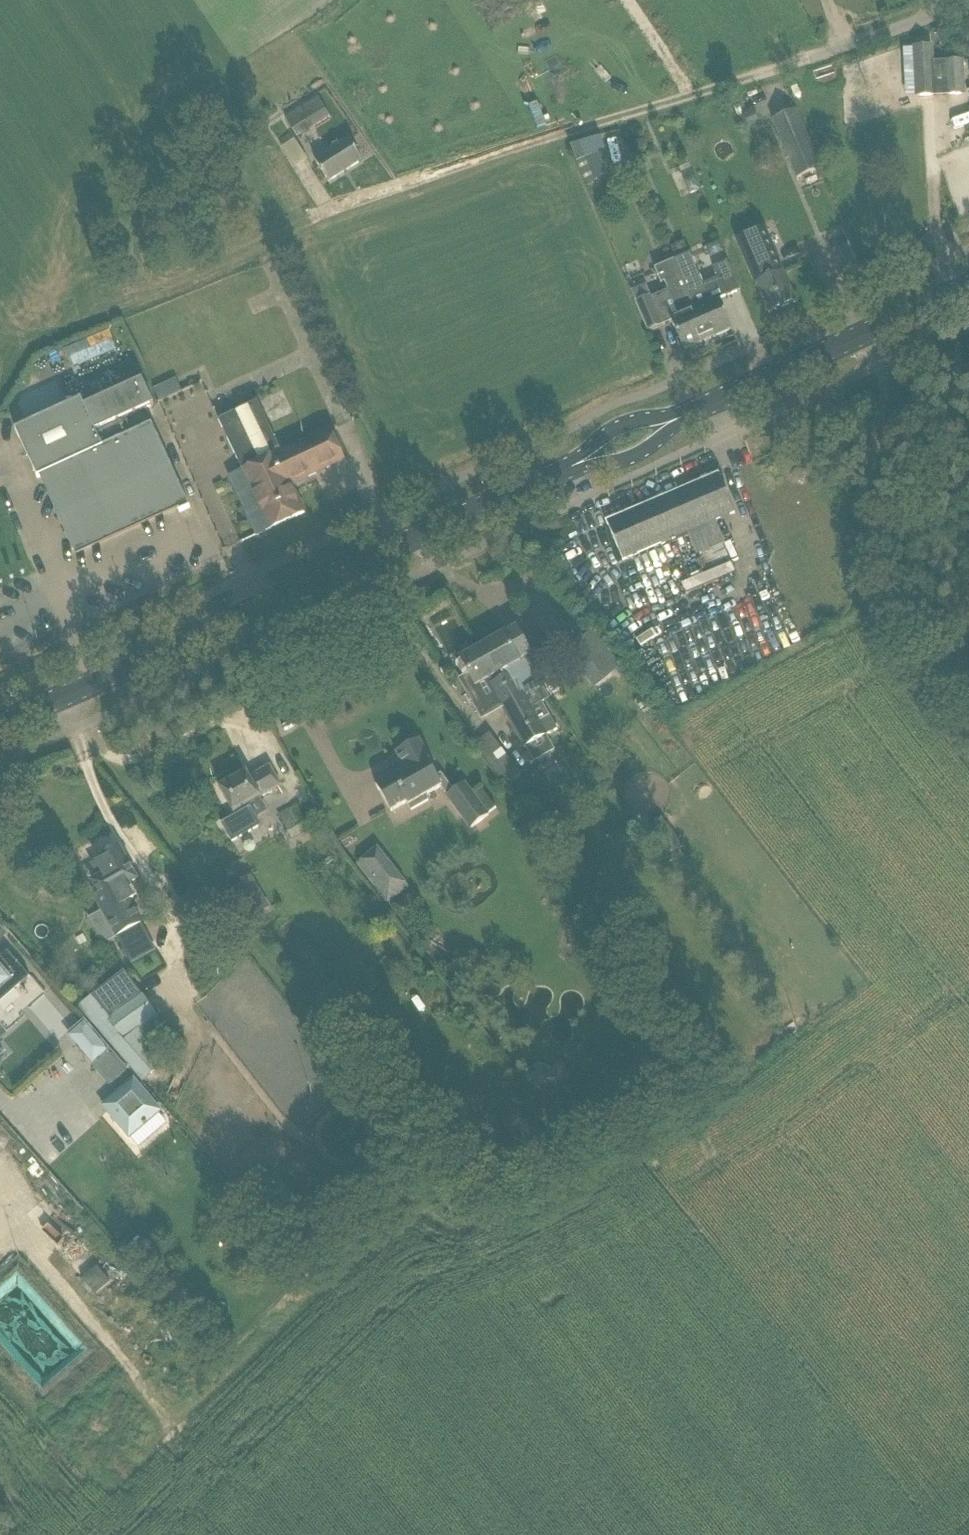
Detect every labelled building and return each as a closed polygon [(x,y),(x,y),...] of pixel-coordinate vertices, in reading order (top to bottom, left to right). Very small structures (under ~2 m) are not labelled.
[(475,12),(481,20),(480,21),(494,40),(551,0),(492,0),(475,12)] [(915,48),(917,98),(934,98),(931,47),(915,48)] [(946,62),(947,95),(963,94),(962,62),(946,62)] [(284,118),(297,139),(329,118),(317,98),(284,118)] [(746,125),(757,121),(753,110),(742,114),(742,115),(746,125)] [(820,170),(796,111),(773,120),(797,179),(820,170)] [(315,160),(318,165),(328,182),(362,161),(349,139),(315,160)] [(569,147),(570,150),(576,164),(592,157),(586,142),(569,147)] [(757,213),(730,224),(769,314),(796,302),(790,289),(799,285),(792,268),(783,272),(757,213)] [(677,261),(689,256),(684,243),(671,248),(677,261)] [(677,261),(674,262),(679,275),(708,340),(732,330),(719,300),(741,290),(728,261),(713,268),(718,279),(704,285),(691,255),(689,256),(677,261)] [(668,291),(651,298),(663,326),(671,322),(672,323),(676,332),(684,351),(708,340),(679,275),(674,262),(655,270),(661,284),(664,282),(668,291)] [(663,326),(650,297),(635,303),(648,332),(663,326)] [(114,331),(66,345),(72,364),(120,350),(114,331)] [(45,475),(78,547),(175,503),(180,512),(190,508),(152,424),(133,433),(126,418),(154,405),(143,380),(85,406),(81,399),(15,430),(37,478),(45,475)] [(304,513),(291,485),(344,460),(329,431),(281,452),(257,402),(218,421),(270,530),(304,513)] [(607,524),(615,542),(623,561),(670,541),(671,545),(689,538),(696,556),(699,555),(707,574),(731,564),(723,545),(724,544),(715,521),(735,513),(719,476),(607,524)] [(505,634),(483,646),(518,709),(521,707),(523,712),(527,710),(530,709),(544,701),(535,684),(540,681),(527,658),(520,662),(520,661),(531,656),(516,630),(506,635),(505,634)] [(602,644),(576,665),(595,688),(621,668),(602,644)] [(464,656),(461,658),(470,675),(463,679),(482,714),(500,705),(524,748),(528,746),(534,758),(550,750),(543,737),(557,730),(542,703),(545,702),(544,701),(530,709),(527,710),(523,712),(521,707),(518,709),(483,646),(474,651),(473,648),(463,653),(464,656)] [(514,768),(489,735),(477,744),(503,778),(514,768)] [(392,776),(376,786),(391,812),(407,803),(411,811),(429,801),(426,796),(441,787),(447,796),(446,797),(471,829),(489,815),(488,814),(496,808),(481,788),(473,794),(464,783),(454,791),(441,774),(435,778),(424,759),(429,757),(419,740),(396,753),(406,770),(393,778),(392,776)] [(246,773),(219,788),(235,816),(221,824),(232,843),(260,826),(248,805),(281,786),(270,767),(249,778),(246,773)] [(307,829),(295,808),(280,816),(292,837),(307,829)] [(626,824),(614,832),(621,843),(633,836),(626,824)] [(141,927),(128,903),(133,901),(125,887),(137,881),(120,849),(104,858),(105,861),(93,867),(99,879),(93,883),(101,898),(96,900),(126,954),(147,942),(139,928),(141,927)] [(392,868),(372,884),(387,903),(407,887),(392,868)] [(252,878),(232,890),(241,904),(260,893),(252,878)] [(15,990),(30,977),(21,967),(8,952),(0,959),(0,1003),(15,990)] [(150,1024),(159,1018),(123,971),(78,1009),(142,1083),(166,1061),(148,1040),(157,1033),(150,1024)] [(84,1023),(69,1036),(111,1085),(126,1072),(84,1023)] [(117,1095),(104,1107),(110,1114),(118,1124),(129,1137),(130,1137),(139,1148),(167,1124),(158,1113),(160,1111),(134,1081),(117,1095)]
